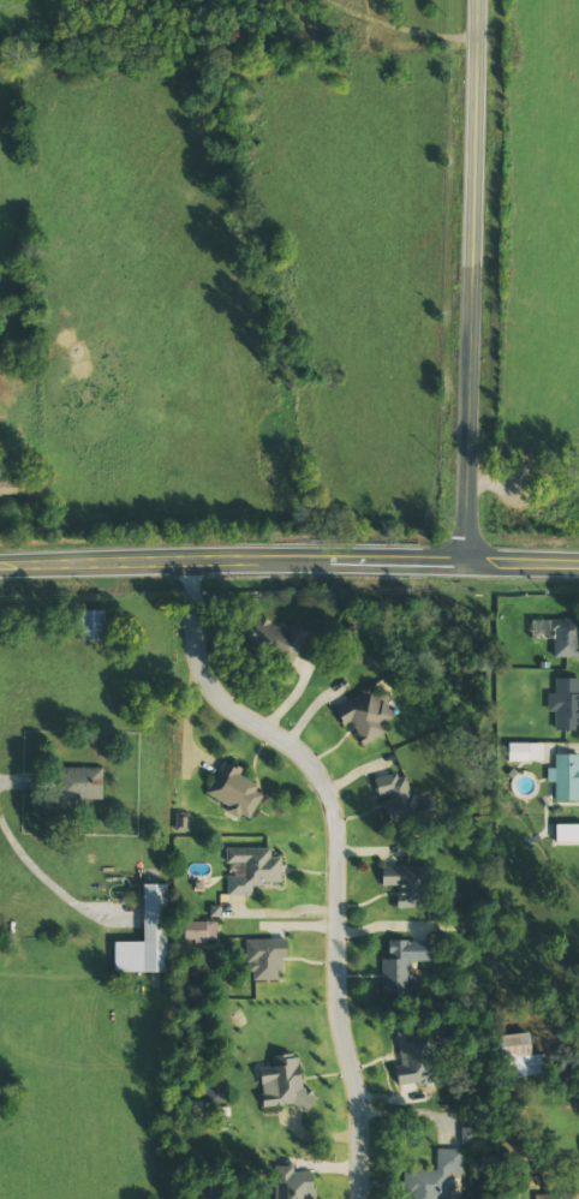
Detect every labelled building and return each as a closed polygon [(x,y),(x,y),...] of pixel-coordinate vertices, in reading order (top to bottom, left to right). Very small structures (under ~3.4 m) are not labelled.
[(80,640),(101,640),(100,610),(80,610),(80,640)] [(288,630),(258,617),(246,643),(293,664),(307,632),(291,624),(288,630)] [(533,618),(533,638),(554,638),(554,657),(578,657),(578,618),(533,618)] [(578,730),(578,678),(555,677),(555,693),(548,693),(548,712),(556,712),(555,730),(578,730)] [(333,708),(344,727),(350,723),(363,746),(387,732),(382,723),(392,717),(374,685),(333,708)] [(508,760),(543,761),(544,743),(508,742),(508,760)] [(555,754),(555,768),(548,768),(548,782),(555,782),(556,800),(578,800),(578,754),(555,754)] [(206,793),(229,806),(227,809),(248,821),(263,795),(255,791),(258,785),(240,774),(242,770),(225,760),(206,793)] [(103,798),(103,767),(62,767),(62,798),(103,798)] [(376,778),(385,823),(436,814),(433,800),(414,803),(408,772),(376,778)] [(556,824),(556,842),(578,842),(578,824),(556,824)] [(281,884),(281,856),(270,856),(270,848),(226,847),(226,862),(244,862),(244,876),(227,876),(227,895),(253,895),(253,883),(281,884)] [(397,907),(417,908),(418,868),(381,867),(381,886),(397,886),(397,907)] [(114,941),(114,971),(166,971),(166,884),(142,884),(142,941),(114,941)] [(216,921),(183,921),(183,942),(216,942),(216,921)] [(287,939),(249,940),(250,981),(281,980),(281,958),(288,958),(287,939)] [(428,941),(388,941),(388,958),(383,958),(382,994),(414,994),(414,975),(408,975),(408,961),(427,961),(428,941)] [(399,1034),(401,1067),(396,1067),(397,1085),(432,1083),(429,1033),(399,1034)] [(541,1054),(530,1055),(529,1033),(504,1034),(505,1077),(541,1076),(541,1054)] [(308,1102),(308,1103),(316,1101),(314,1088),(303,1089),(296,1052),(270,1056),(273,1073),(258,1076),(265,1110),(308,1102)] [(437,1149),(437,1170),(405,1170),(405,1198),(448,1198),(447,1173),(464,1173),(464,1149),(437,1149)] [(294,1171),(294,1166),(274,1166),(275,1198),(314,1198),(314,1171),(294,1171)]
